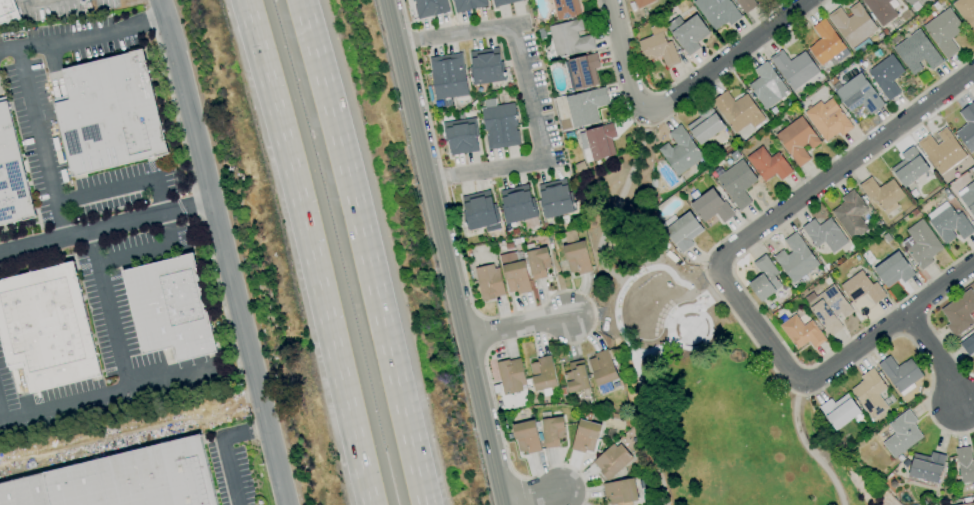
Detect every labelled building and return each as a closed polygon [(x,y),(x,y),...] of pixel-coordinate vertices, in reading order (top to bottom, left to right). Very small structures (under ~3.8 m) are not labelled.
[(22,19),(0,23),(0,0),(14,0),(22,19)] [(414,4),(413,0),(445,0),(447,10),(416,18),(413,5),(414,4)] [(452,2),(452,0),(486,0),(487,6),(456,14),(453,1),(452,2)] [(557,20),(552,0),(570,0),(574,15),(557,20)] [(654,0),(631,0),(634,9),(654,1),(654,0)] [(726,22),(728,25),(740,17),(728,0),(694,0),(692,1),(713,31),(726,22)] [(756,5),(752,0),(735,0),(744,14),(756,5)] [(896,16),(887,2),(890,0),(862,0),(880,27),(896,16)] [(972,33),(973,31),(973,2),(972,0),(956,0),(951,3),(972,33)] [(877,30),(857,2),(844,11),(840,5),(826,15),(850,49),(877,30)] [(958,51),(949,37),(962,30),(950,8),(922,24),(943,60),(958,51)] [(699,47),(695,43),(709,32),(694,14),(683,23),(677,16),(665,26),(688,55),(699,47)] [(547,26),(579,18),(582,29),(575,31),(576,37),(590,34),(594,48),(555,58),(547,26)] [(811,27),(819,39),(807,48),(819,66),(844,49),(824,18),(811,27)] [(676,64),(662,23),(649,27),(651,36),(637,41),(644,61),(661,56),(665,68),(676,64)] [(942,61),(918,29),(892,48),(912,76),(924,66),(929,72),(942,61)] [(789,90),(818,74),(804,51),(787,60),(781,50),(770,56),(789,90)] [(79,177),(168,156),(147,51),(59,68),(67,95),(56,99),(79,177)] [(565,60),(595,52),(598,66),(593,68),(597,84),(573,90),(574,92),(567,93),(566,90),(570,89),(563,62),(565,61),(565,60)] [(427,58),(460,53),(467,95),(434,100),(427,58)] [(468,58),(474,57),(473,55),(489,53),(490,54),(496,53),(499,75),(502,74),(503,81),(471,86),(470,82),(471,82),(468,58)] [(892,80),(904,72),(891,54),(867,70),(887,101),(900,93),(892,80)] [(752,69),(757,78),(748,84),(762,109),(787,95),(767,61),(752,69)] [(39,219),(0,228),(0,71),(2,71),(39,219)] [(833,91),(848,112),(861,103),(869,115),(882,105),(860,73),(833,91)] [(564,96),(571,128),(598,122),(594,107),(607,104),(603,87),(564,96)] [(711,100),(734,134),(748,124),(751,128),(764,119),(745,93),(732,102),(725,91),(711,100)] [(851,127),(832,97),(822,104),(820,101),(804,111),(824,144),(851,127)] [(478,108),(483,108),(481,100),(492,98),(494,106),(511,103),(515,126),(513,126),(514,131),(515,131),(517,145),(486,150),(483,135),(485,135),(484,131),(482,132),(478,108)] [(973,148),(973,102),(957,111),(965,125),(954,131),(967,153),(973,148)] [(699,145),(724,127),(707,104),(695,112),(698,117),(685,126),(699,145)] [(774,134),(797,168),(811,158),(807,152),(819,143),(800,116),(774,134)] [(442,123),(448,156),(479,150),(473,118),(442,123)] [(614,155),(610,139),(615,138),(611,123),(584,130),(591,161),(614,155)] [(702,159),(679,124),(665,133),(669,141),(657,148),(675,176),(702,159)] [(965,157),(945,126),(935,133),(940,141),(935,145),(928,134),(916,142),(937,175),(965,157)] [(779,180),(791,172),(777,151),(769,157),(761,146),(745,157),(762,182),(775,173),(779,180)] [(901,187),(928,172),(913,146),(899,153),(903,160),(890,167),(901,187)] [(742,190),(756,181),(742,159),(715,177),(737,211),(751,202),(742,190)] [(891,178),(878,188),(869,176),(858,185),(872,205),(876,203),(885,215),(898,206),(895,202),(903,196),(891,178)] [(544,219),(573,213),(566,179),(537,184),(544,219)] [(955,193),(973,219),(973,180),(955,193)] [(536,217),(528,184),(498,191),(506,224),(536,217)] [(732,216),(713,187),(689,203),(702,222),(715,214),(721,223),(732,216)] [(460,196),(468,230),(484,226),(485,232),(499,229),(490,189),(460,196)] [(830,211),(850,240),(866,229),(858,217),(867,210),(852,189),(839,198),(842,202),(830,211)] [(925,215),(944,245),(957,236),(960,240),(973,231),(960,211),(955,215),(946,201),(925,215)] [(702,230),(688,211),(663,229),(680,254),(693,244),(689,239),(702,230)] [(813,219),(801,226),(814,248),(824,242),(830,253),(846,244),(830,217),(817,225),(813,219)] [(900,242),(919,270),(932,261),(930,257),(942,249),(921,219),(904,230),(909,236),(900,242)] [(817,265),(795,231),(780,241),(785,248),(772,256),(790,284),(817,265)] [(590,271),(584,240),(561,245),(568,276),(590,271)] [(546,278),(545,269),(550,268),(547,248),(526,251),(530,280),(546,278)] [(506,294),(529,291),(523,251),(500,254),(506,294)] [(899,279),(902,283),(914,275),(897,251),(872,269),(885,288),(899,279)] [(760,274),(746,284),(760,302),(781,286),(774,276),(778,273),(763,254),(751,262),(760,274)] [(122,273),(193,255),(218,352),(176,363),(172,348),(143,355),(122,273)] [(9,367),(0,333),(0,280),(73,261),(102,376),(31,394),(23,363),(9,367)] [(473,268),(480,300),(503,296),(496,263),(473,268)] [(871,285),(861,270),(839,285),(851,303),(865,293),(872,304),(885,295),(875,282),(871,285)] [(829,337),(844,327),(839,320),(851,312),(832,283),(805,301),(829,337)] [(948,323),(944,325),(953,338),(973,323),(967,314),(973,309),(973,296),(969,289),(939,310),(948,323)] [(811,319),(801,325),(795,314),(778,324),(794,350),(808,342),(812,348),(825,341),(811,319)] [(958,343),(967,356),(973,351),(973,332),(958,343)] [(616,380),(608,350),(586,356),(595,386),(616,380)] [(534,391),(557,386),(549,356),(527,361),(534,391)] [(878,362),(898,397),(913,388),(911,383),(921,377),(910,358),(895,366),(889,356),(878,362)] [(495,363),(502,395),(525,390),(518,357),(495,363)] [(567,393),(588,389),(583,360),(568,362),(569,371),(563,372),(567,393)] [(858,376),(861,381),(849,389),(870,419),(886,407),(877,394),(886,388),(872,367),(858,376)] [(817,407),(833,431),(860,414),(850,398),(837,406),(832,397),(817,407)] [(893,459),(924,435),(905,410),(887,424),(893,433),(881,443),(893,459)] [(544,448),(559,447),(557,437),(564,437),(561,417),(540,419),(544,448)] [(510,425),(518,455),(540,449),(532,419),(510,425)] [(593,454),(600,425),(578,419),(570,448),(593,454)] [(200,436),(217,504),(0,504),(0,485),(200,436)] [(606,480),(632,460),(617,441),(591,462),(606,480)] [(959,483),(973,482),(973,459),(970,460),(969,446),(955,448),(959,483)] [(912,453),(908,477),(938,482),(943,454),(930,452),(929,456),(912,453)] [(608,497),(609,504),(637,501),(634,479),(601,483),(603,497),(608,497)]
